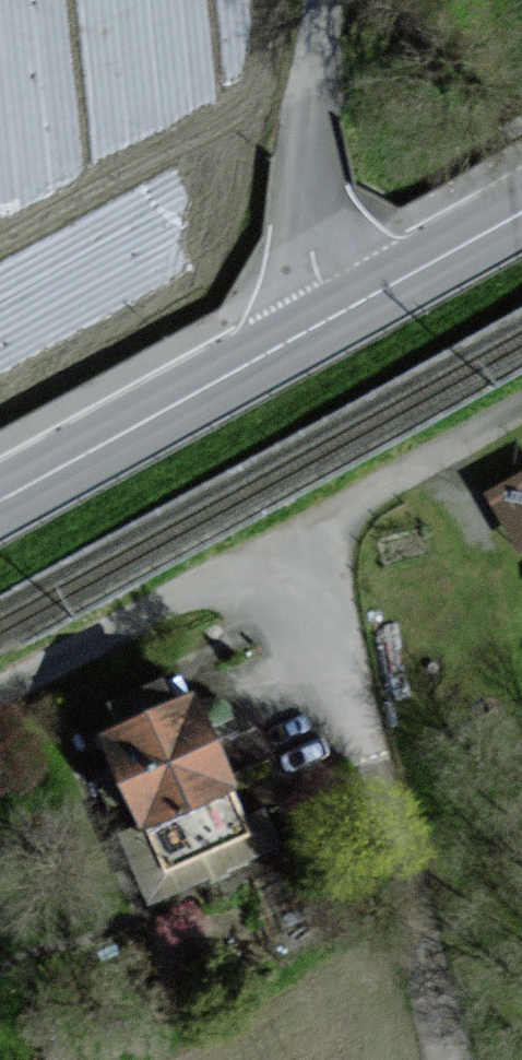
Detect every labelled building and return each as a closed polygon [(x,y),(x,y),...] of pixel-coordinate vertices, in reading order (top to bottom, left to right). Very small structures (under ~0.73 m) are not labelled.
[(519,537),(521,535),(521,464),(488,483),(519,537)] [(183,704),(94,741),(153,883),(242,846),(183,704)]
